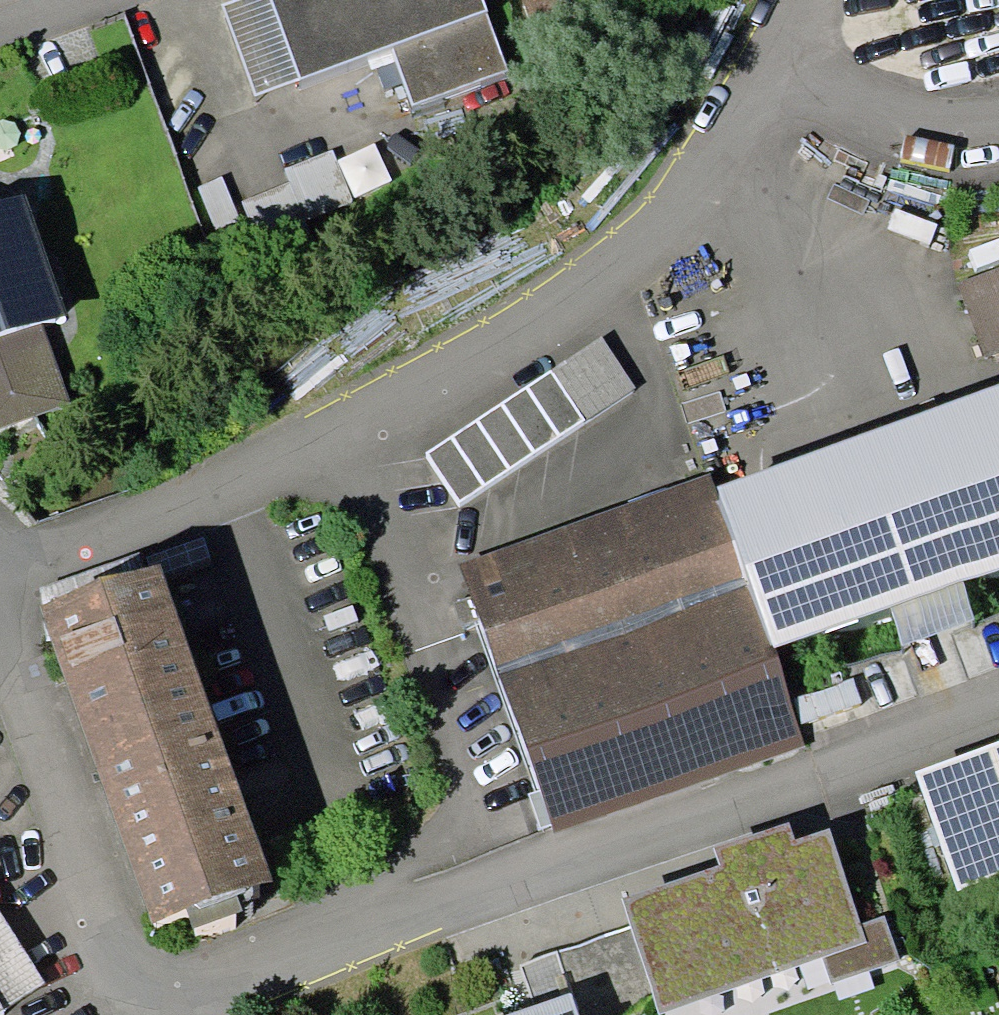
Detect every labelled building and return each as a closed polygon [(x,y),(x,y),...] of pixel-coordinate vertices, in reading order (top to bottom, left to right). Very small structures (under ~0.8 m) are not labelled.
[(257,94),(300,77),(271,0),(243,0),(224,7),(257,94)] [(300,77),(391,46),(413,106),(508,71),(486,11),(488,11),(484,0),(271,0),(300,77)] [(535,35),(615,6),(613,0),(523,0),(535,35)] [(70,403),(42,324),(67,316),(24,195),(0,203),(0,428),(70,403)] [(959,283),(985,356),(998,351),(998,268),(959,283)] [(601,337),(425,453),(459,503),(636,389),(601,337)] [(716,487),(774,647),(887,604),(962,580),(998,567),(998,384),(716,487)] [(774,647),(716,487),(711,474),(459,564),(539,792),(551,824),(554,831),(803,747),(774,647)] [(38,607),(152,923),(272,880),(158,564),(38,607)] [(975,622),(962,580),(887,604),(901,646),(975,622)] [(915,773),(957,890),(998,875),(998,741),(915,773)] [(543,827),(551,824),(539,792),(531,796),(543,827)] [(721,865),(622,898),(632,927),(657,999),(661,1012),(823,958),(832,983),(899,961),(884,917),(862,925),(830,829),(796,840),(790,821),(714,847),(721,865)] [(5,1006),(45,983),(0,912),(0,1014),(4,1014),(5,1006)] [(632,927),(557,954),(571,992),(578,1014),(610,1014),(657,999),(632,927)] [(571,992),(557,954),(520,967),(534,1005),(571,992)] [(504,1014),(578,1014),(571,992),(534,1005),(504,1014)]
